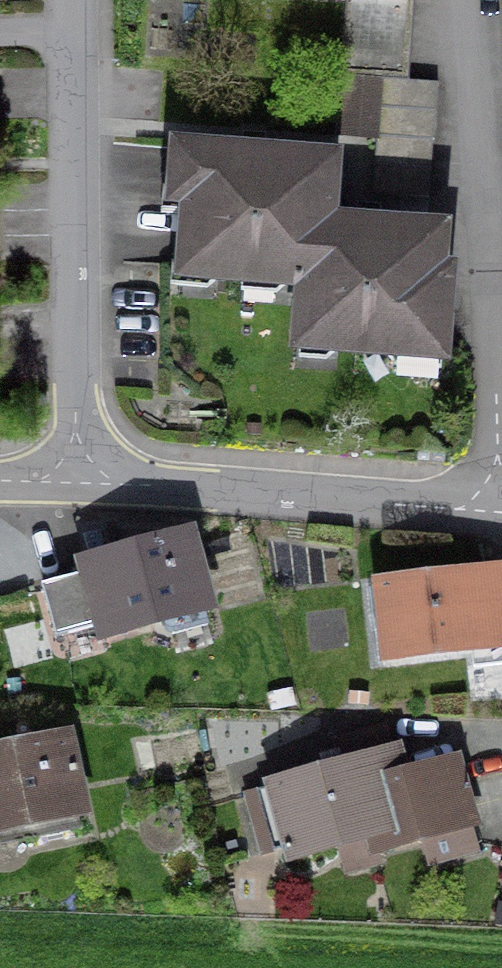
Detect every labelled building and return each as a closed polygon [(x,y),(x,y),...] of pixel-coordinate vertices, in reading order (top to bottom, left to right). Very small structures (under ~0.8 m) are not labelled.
[(410,12),(411,0),(315,0),(410,12)] [(429,201),(436,87),(381,83),(373,198),(429,201)] [(165,289),(286,295),(328,214),(331,154),(172,146),(165,289)] [(328,214),(286,295),(283,357),(445,365),(452,219),(328,214)] [(33,595),(50,663),(259,610),(237,523),(70,565),(75,585),(33,595)] [(371,583),(380,668),(501,655),(501,569),(371,583)] [(80,736),(0,752),(0,843),(97,824),(80,736)] [(402,857),(381,778),(375,755),(259,785),(286,887),(402,857)] [(381,778),(402,857),(476,838),(456,759),(381,778)]
